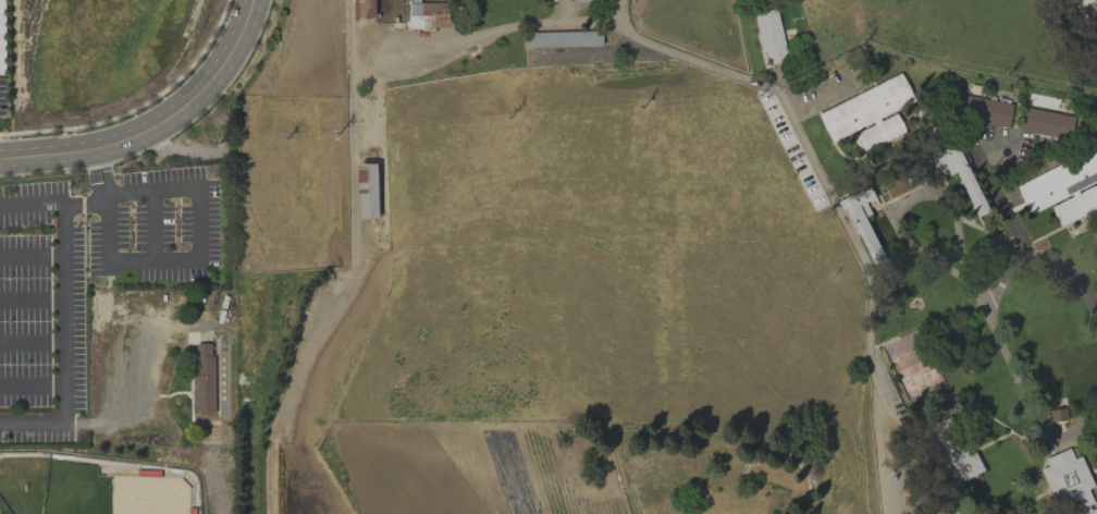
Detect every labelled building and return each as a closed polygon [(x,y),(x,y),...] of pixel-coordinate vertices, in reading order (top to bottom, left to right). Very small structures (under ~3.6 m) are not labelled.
[(1093,38),(1096,36),(1096,0),(1075,0),(1093,38)] [(409,29),(454,28),(453,3),(409,4),(409,29)] [(755,14),(765,65),(787,61),(777,9),(755,14)] [(816,111),(830,142),(855,132),(863,152),(906,133),(896,110),(914,102),(902,75),(816,111)] [(1013,104),(962,94),(957,117),(1008,128),(1013,104)] [(1074,117),(1023,106),(1018,130),(1070,140),(1074,117)] [(947,176),(956,171),(976,216),(987,212),(957,141),(936,150),(947,176)] [(1029,214),(1051,205),(1059,225),(1096,209),(1096,190),(1094,183),(1096,182),(1096,149),(1016,184),(1029,214)] [(377,163),(357,164),(358,218),(378,217),(377,163)] [(197,343),(197,359),(200,359),(200,376),(197,376),(197,389),(194,389),(195,409),(196,414),(215,413),(215,411),(215,357),(211,356),(211,342),(197,343)] [(899,380),(906,398),(941,385),(934,367),(899,380)] [(1050,409),(1051,421),(1066,420),(1066,409),(1050,409)] [(955,484),(984,470),(975,452),(966,456),(954,431),(945,435),(941,427),(931,432),(955,484)] [(1095,505),(1094,505),(1088,488),(1093,486),(1081,456),(1073,459),(1069,448),(1045,458),(1048,466),(1043,468),(1061,513),(1096,513),(1096,509),(1095,505)]
